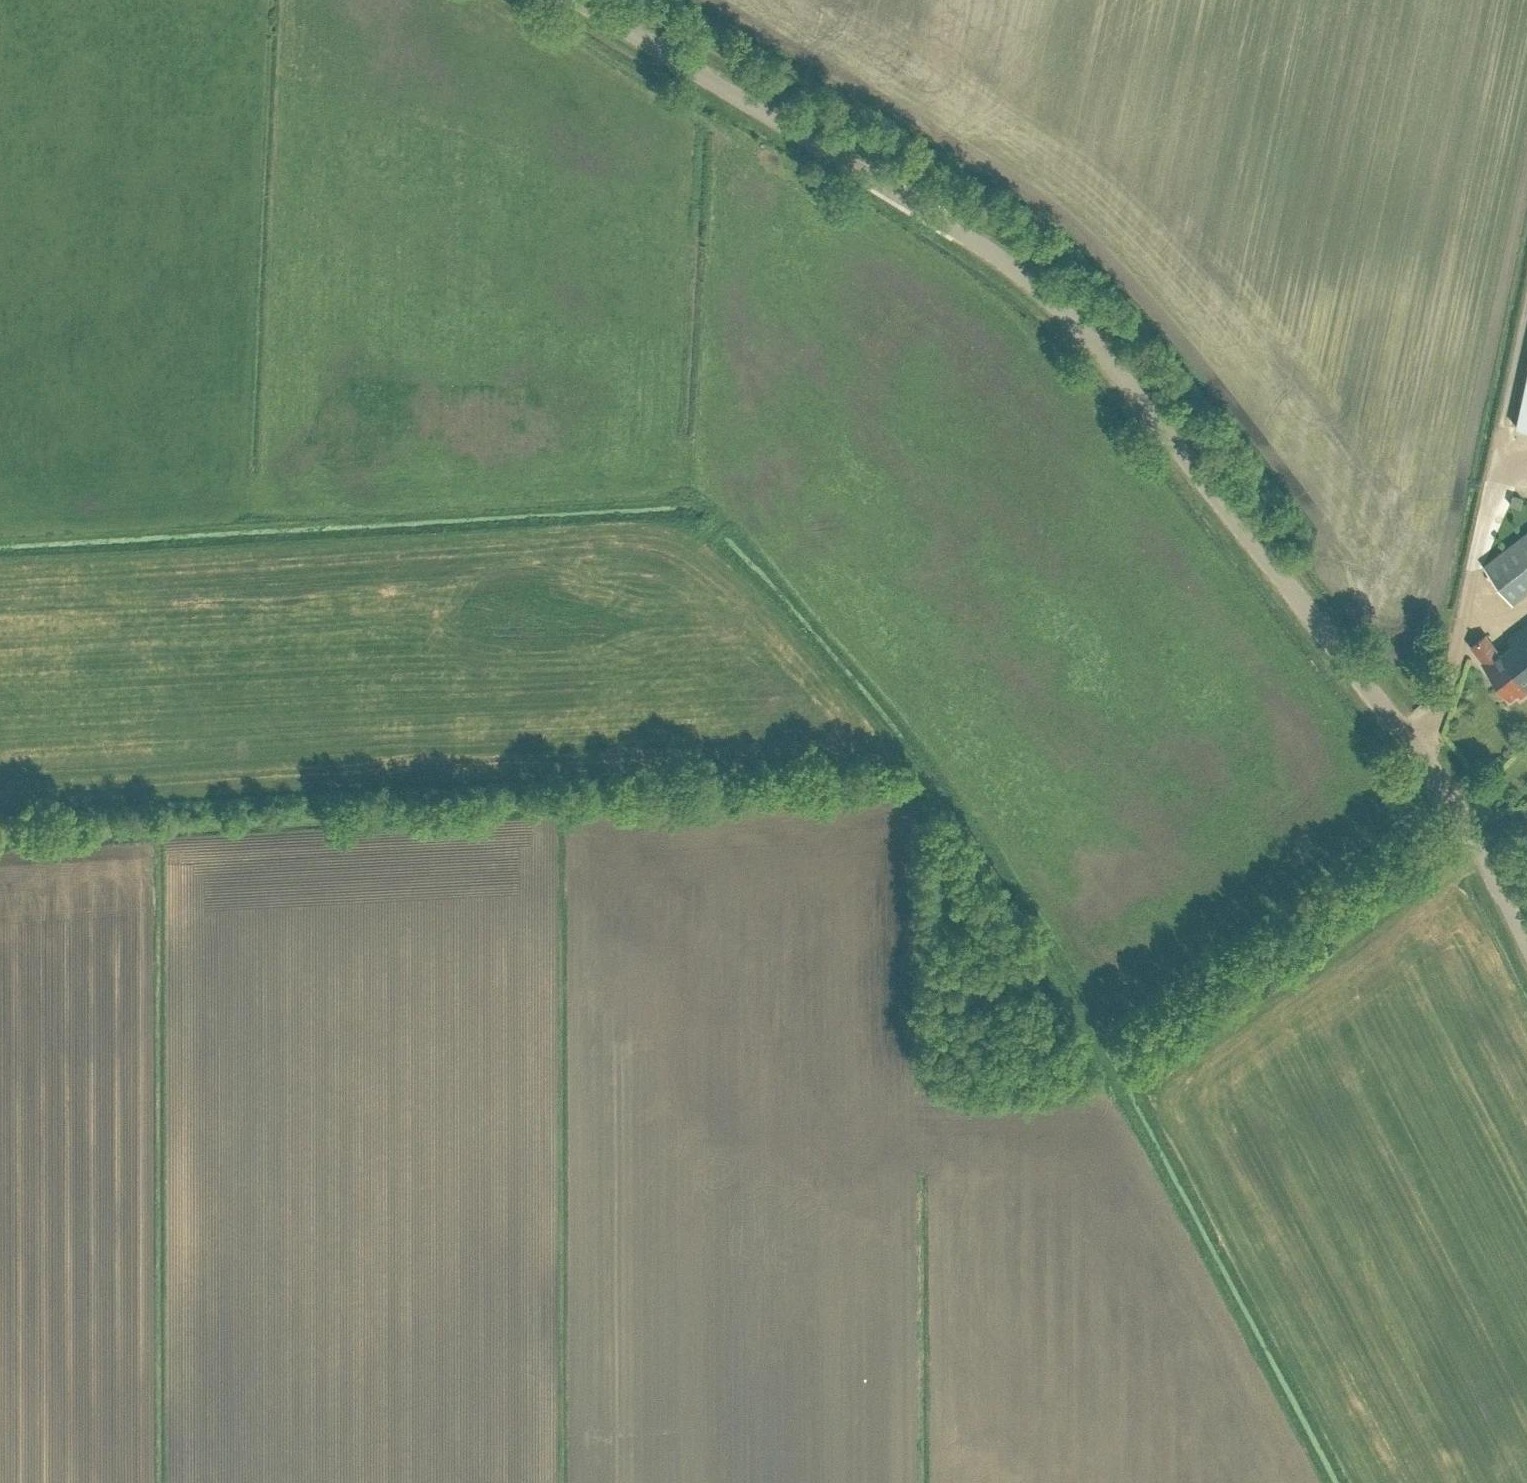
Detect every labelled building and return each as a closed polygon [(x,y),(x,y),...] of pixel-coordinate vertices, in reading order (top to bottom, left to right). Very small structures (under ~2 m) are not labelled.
[(1526,430),(1526,377),(1516,428),(1526,430)] [(1520,512),(1522,503),(1512,500),(1510,509),(1520,512)] [(1483,570),(1513,607),(1526,596),(1526,536),(1483,570)] [(1472,648),(1512,699),(1525,688),(1526,691),(1526,626),(1507,642),(1512,647),(1502,655),(1486,636),(1472,648)]
